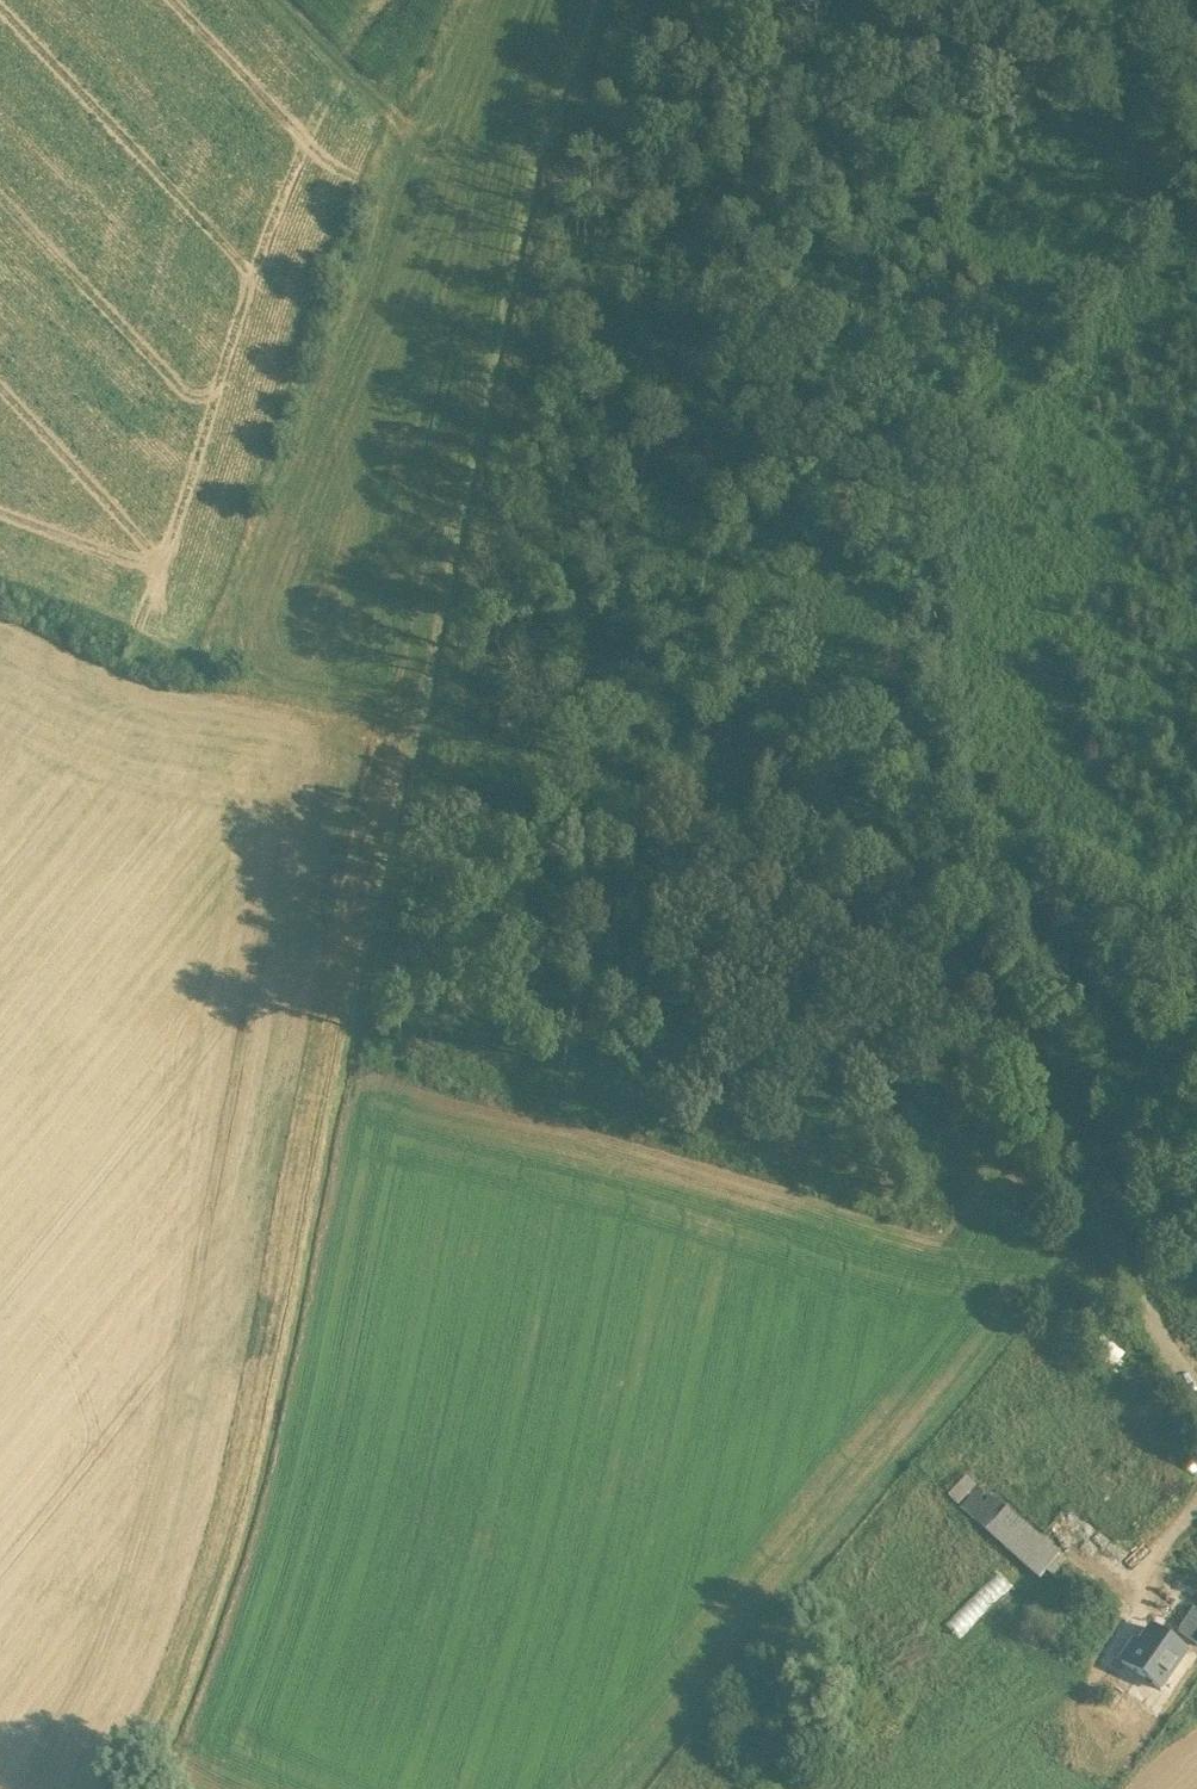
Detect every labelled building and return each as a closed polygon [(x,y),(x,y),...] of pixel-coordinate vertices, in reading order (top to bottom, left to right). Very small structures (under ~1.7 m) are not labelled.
[(1110,1342),(1098,1357),(1115,1371),(1127,1355),(1110,1342)] [(994,1498),(985,1507),(972,1496),(961,1508),(986,1531),(1007,1509),(994,1498)] [(1042,1541),(1007,1509),(986,1531),(1039,1578),(1059,1556),(1042,1541)] [(1184,1653),(1196,1634),(1196,1608),(1191,1603),(1165,1640),(1184,1653)] [(1165,1640),(1150,1630),(1134,1654),(1131,1652),(1123,1664),(1159,1689),(1184,1653),(1165,1640)]
